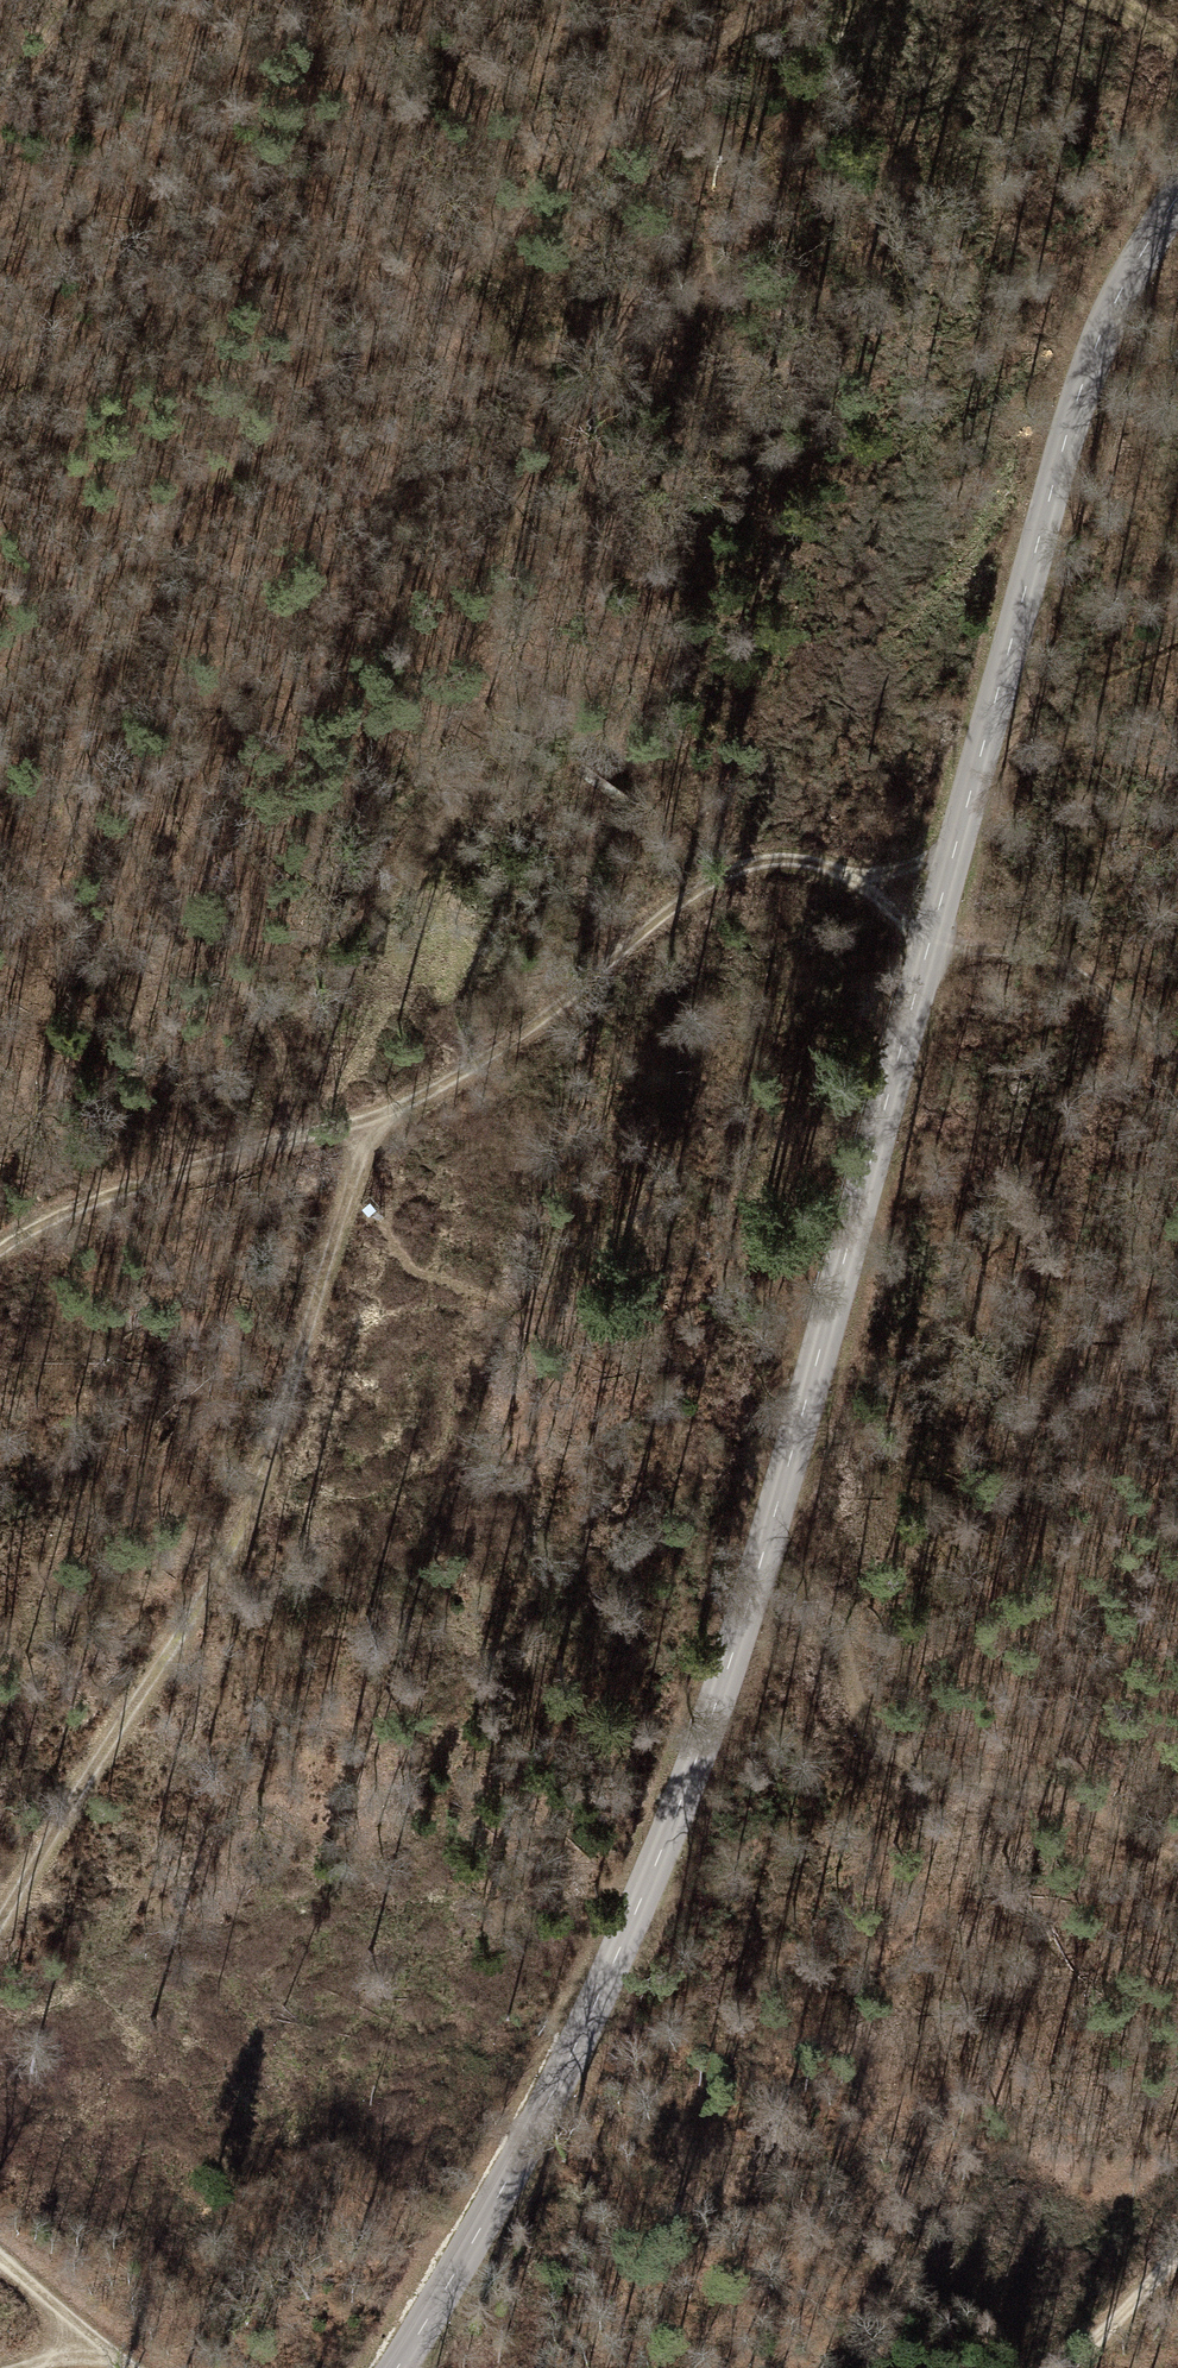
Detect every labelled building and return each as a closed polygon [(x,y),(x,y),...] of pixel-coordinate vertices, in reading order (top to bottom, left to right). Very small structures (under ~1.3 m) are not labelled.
[(604,767),(590,757),(580,771),(594,781),(604,767)] [(601,910),(587,900),(578,912),(593,922),(601,910)]
